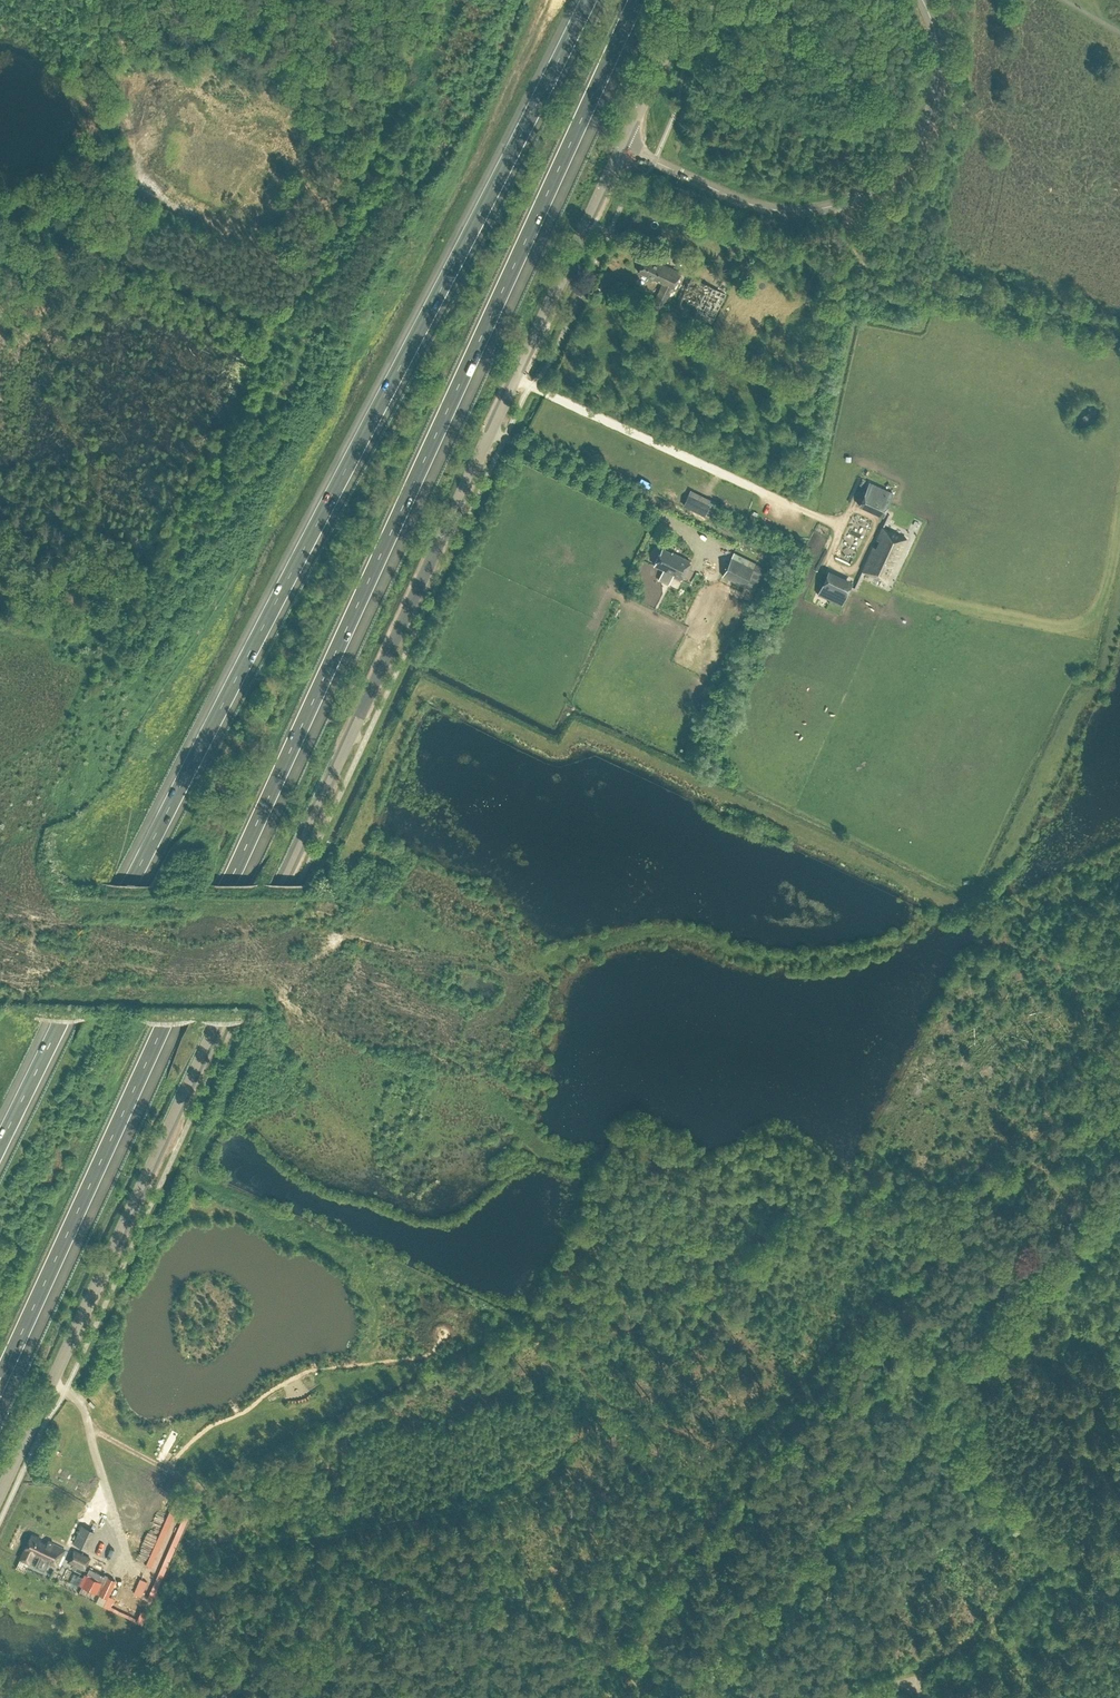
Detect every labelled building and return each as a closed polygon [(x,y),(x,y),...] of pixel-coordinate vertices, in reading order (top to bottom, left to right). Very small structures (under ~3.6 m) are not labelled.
[(661,263),(645,256),(638,271),(661,282),(651,304),(663,310),(681,271),(662,262),(661,263)] [(892,494),(869,483),(858,507),(881,517),(892,494)] [(715,502),(691,490),(686,501),(710,513),(715,502)] [(906,540),(882,529),(876,541),(879,542),(876,550),(872,548),(861,572),(885,583),(906,540)] [(668,584),(673,575),(681,579),(690,560),(672,551),(672,552),(662,546),(653,564),(663,569),(658,579),(668,584)] [(744,586),(753,567),(731,557),(722,575),(744,586)] [(851,583),(828,572),(817,595),(840,606),(851,583)] [(182,745),(191,719),(184,717),(175,743),(182,745)] [(73,1543),(86,1549),(95,1530),(81,1524),(73,1543)] [(46,1543),(39,1540),(41,1536),(32,1532),(20,1556),(29,1561),(33,1554),(40,1557),(37,1562),(42,1564),(44,1559),(57,1565),(65,1548),(48,1539),(46,1543)] [(85,1569),(91,1557),(73,1548),(67,1561),(85,1569)] [(104,1573),(94,1569),(90,1567),(82,1585),(107,1597),(115,1579),(104,1573)]
